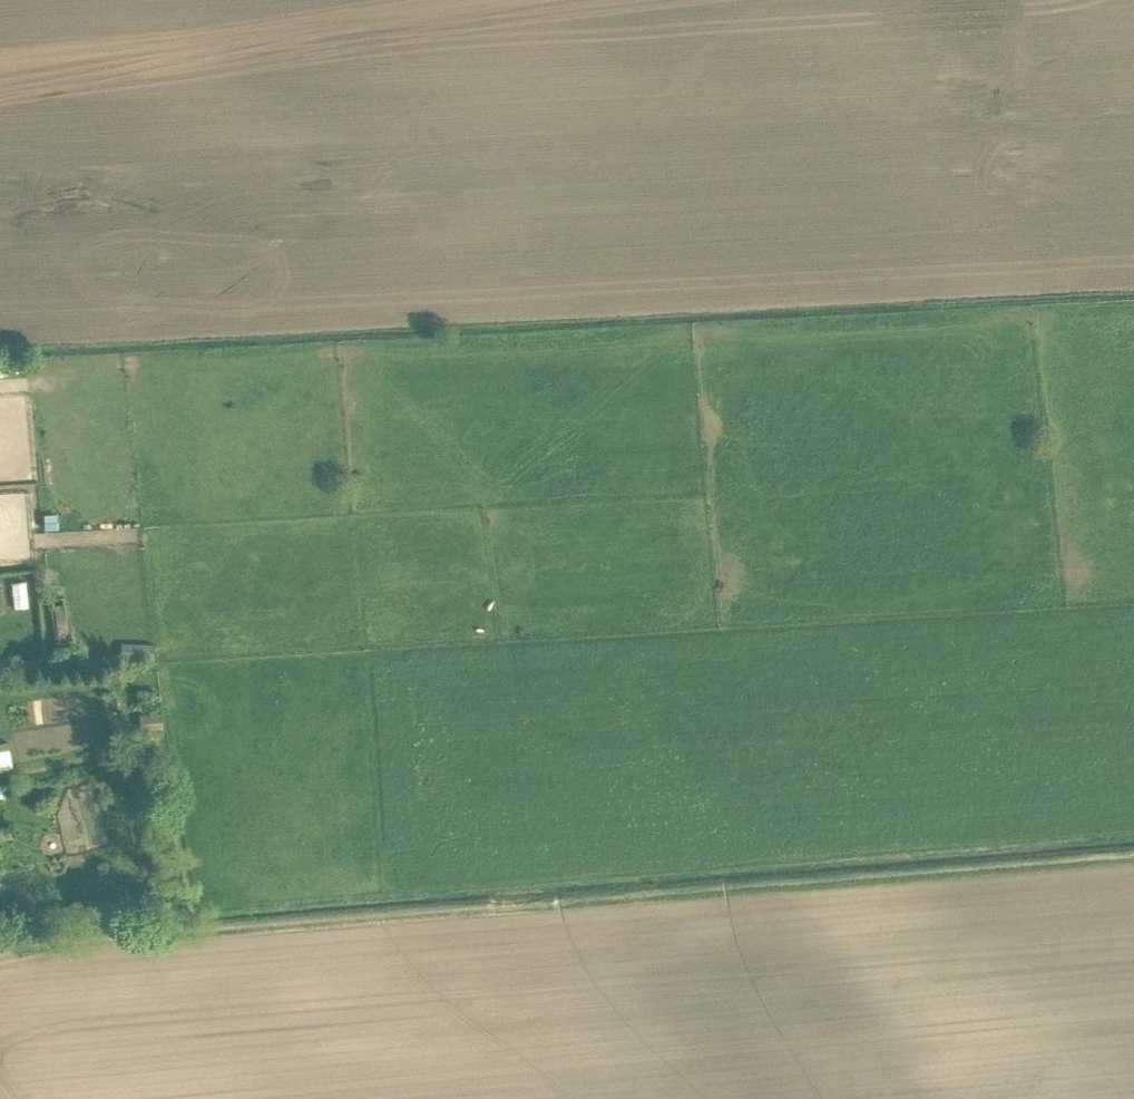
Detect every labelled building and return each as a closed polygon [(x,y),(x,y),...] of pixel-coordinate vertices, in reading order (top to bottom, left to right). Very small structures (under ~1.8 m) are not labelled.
[(14,770),(9,742),(0,744),(0,773),(14,770)]
